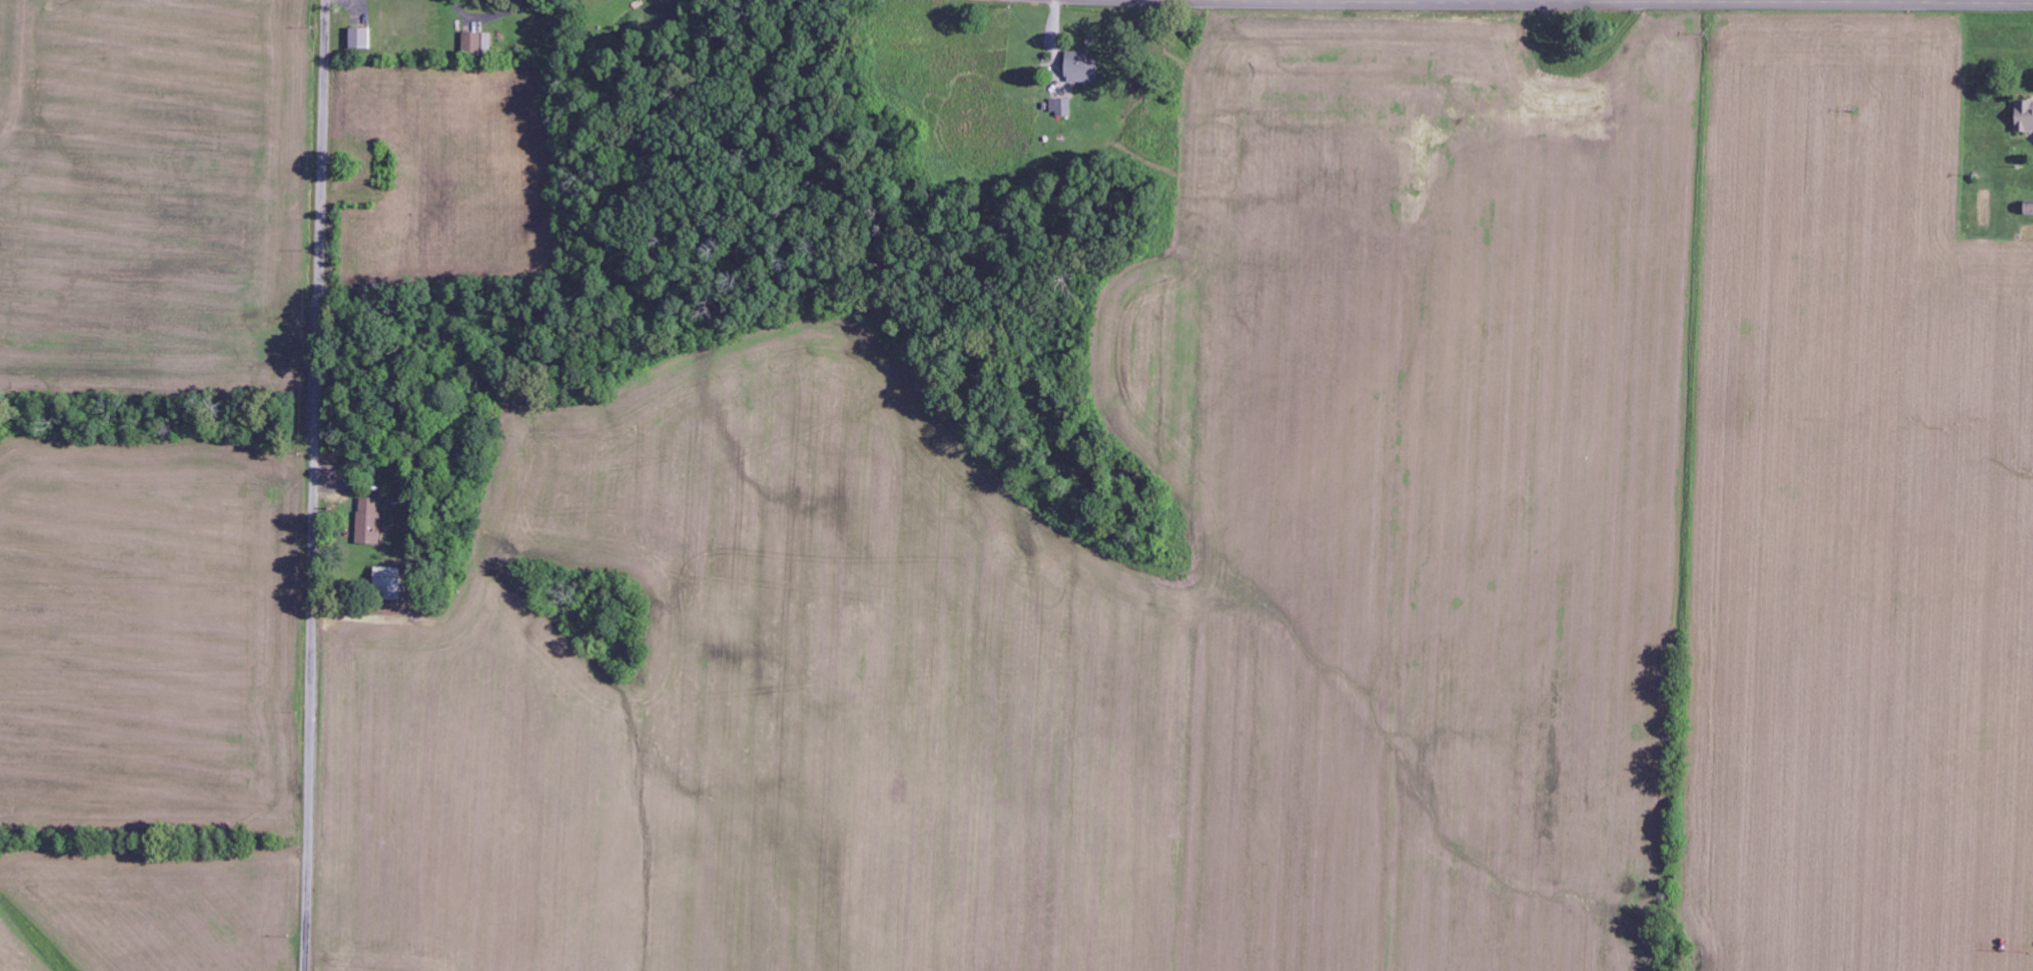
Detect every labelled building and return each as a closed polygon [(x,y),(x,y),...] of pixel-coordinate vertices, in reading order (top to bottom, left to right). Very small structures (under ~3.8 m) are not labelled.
[(370,29),(350,29),(350,49),(370,49),(370,29)] [(463,54),(492,55),(492,33),(463,33),(463,54)] [(1099,59),(1089,59),(1089,52),(1067,52),(1067,83),(1099,84),(1099,59)] [(1071,99),(1050,100),(1051,117),(1072,116),(1071,99)] [(2017,133),(2032,133),(2032,102),(2017,102),(2017,133)] [(380,546),(381,499),(359,499),(358,545),(380,546)] [(375,599),(400,599),(401,569),(376,568),(375,599)]
